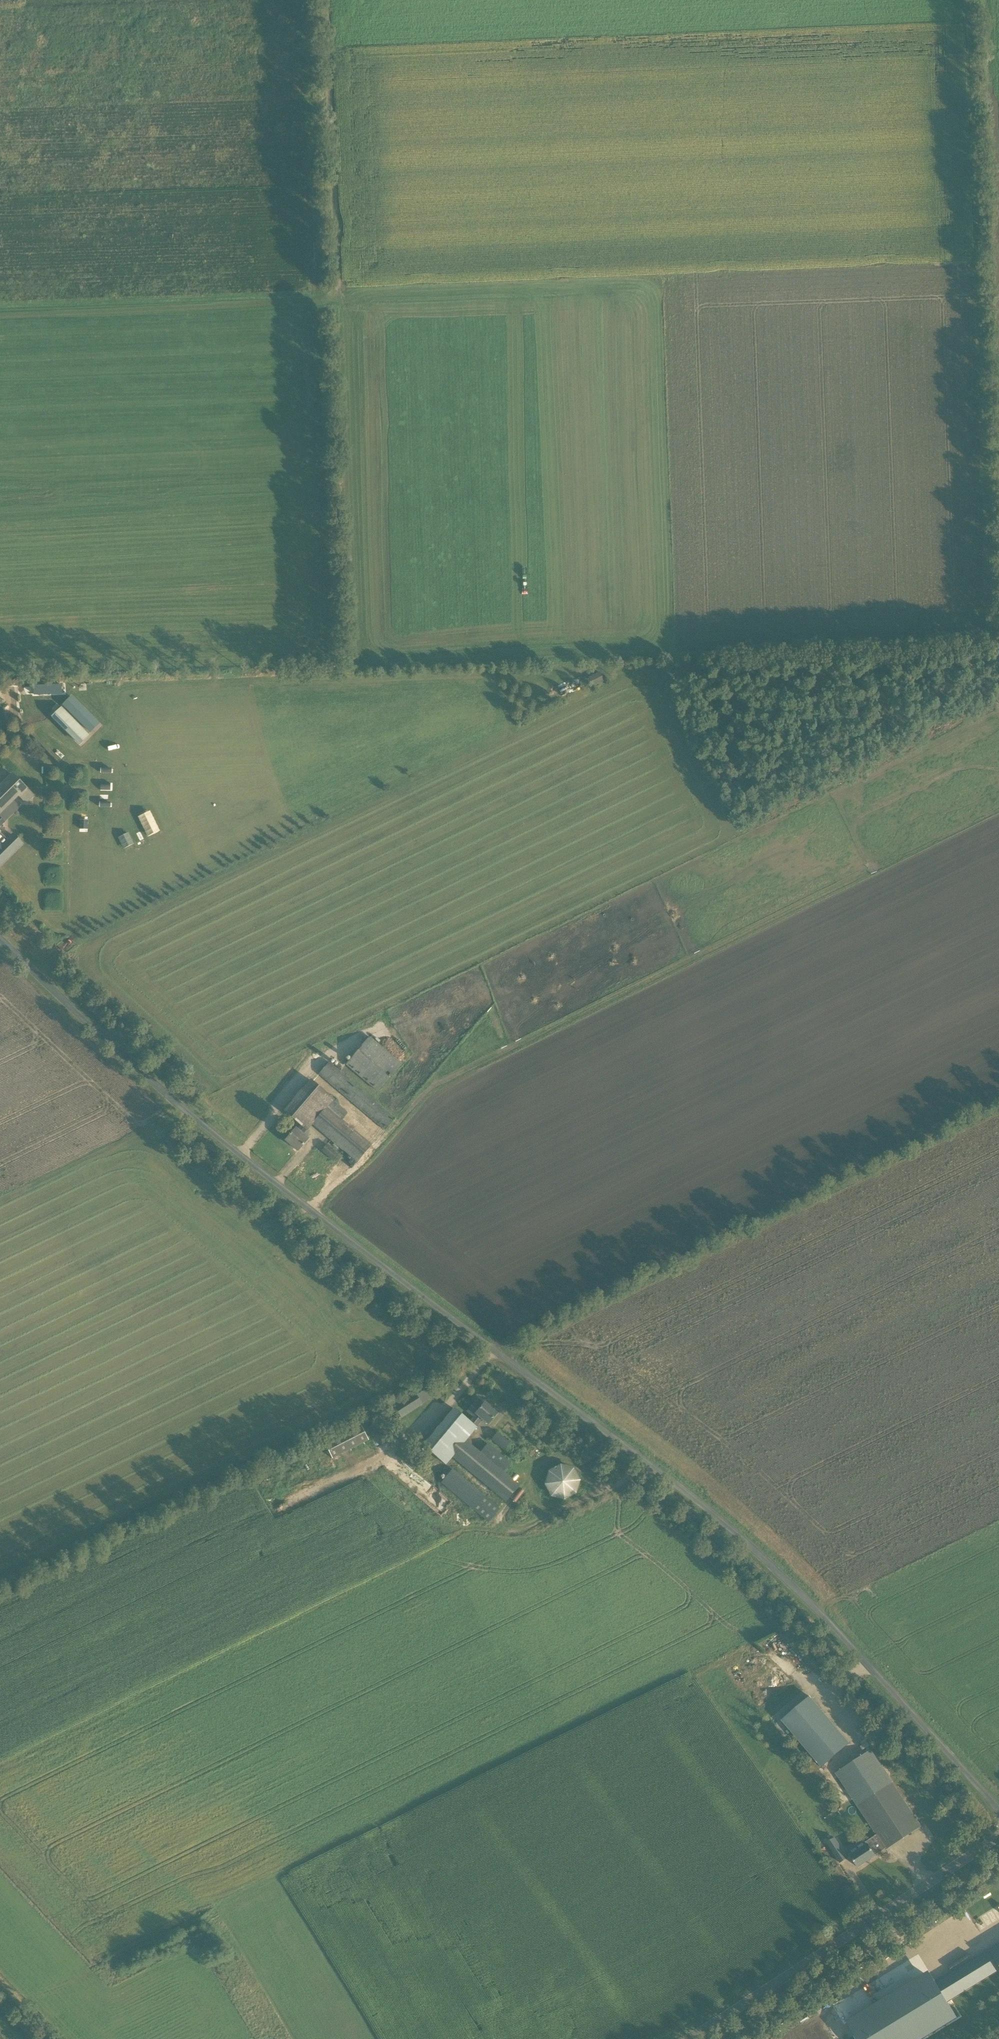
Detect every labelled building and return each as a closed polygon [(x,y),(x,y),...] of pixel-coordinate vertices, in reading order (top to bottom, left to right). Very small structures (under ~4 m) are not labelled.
[(588,677),(593,687),(604,681),(599,672),(588,677)] [(61,707),(51,717),(79,746),(90,736),(61,707)] [(18,795),(25,803),(32,796),(25,788),(13,775),(0,787),(0,813),(18,795)] [(21,844),(13,836),(2,846),(0,844),(0,864),(21,844)] [(345,1065),(377,1092),(402,1064),(370,1036),(345,1065)] [(318,1075),(384,1131),(395,1118),(329,1062),(318,1075)] [(291,1104),(284,1111),(301,1125),(297,1130),(295,1129),(285,1141),(298,1151),(308,1140),(303,1135),(313,1124),(358,1162),(372,1145),(342,1119),(348,1113),(343,1109),(345,1107),(339,1102),(338,1103),(310,1079),(290,1103),(291,1104)] [(327,1145),(322,1151),(334,1161),(339,1155),(327,1145)] [(418,1396),(398,1408),(403,1418),(424,1406),(418,1396)] [(423,1446),(446,1465),(452,1458),(505,1503),(520,1485),(504,1472),(511,1463),(488,1443),(481,1452),(466,1441),(482,1421),(487,1425),(497,1413),(485,1403),(481,1407),(475,1402),(467,1411),(474,1417),(469,1422),(454,1409),(423,1446)] [(322,1445),(330,1461),(362,1445),(354,1429),(322,1445)] [(491,1440),(504,1451),(510,1443),(497,1432),(491,1440)] [(581,1488),(568,1461),(542,1474),(555,1501),(581,1488)] [(440,1484),(488,1523),(500,1509),(452,1470),(440,1484)] [(782,1721),(821,1767),(849,1743),(810,1697),(782,1721)] [(886,1849),(921,1826),(871,1750),(836,1773),(857,1807),(858,1806),(876,1835),(865,1843),(866,1845),(850,1855),(858,1868),(875,1856),(874,1854),(885,1847),(886,1849)] [(826,1844),(839,1863),(847,1858),(835,1838),(826,1844)] [(936,1983),(947,2002),(998,1970),(998,1944),(936,1983)] [(846,2022),(856,2038),(923,2038),(957,2018),(947,2002),(936,1983),(929,1971),(846,2022)]
